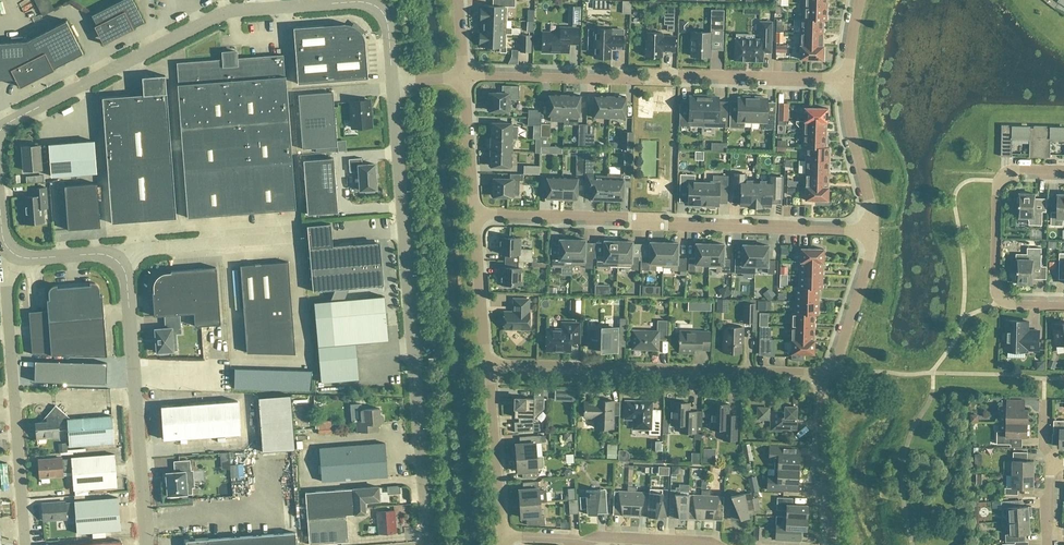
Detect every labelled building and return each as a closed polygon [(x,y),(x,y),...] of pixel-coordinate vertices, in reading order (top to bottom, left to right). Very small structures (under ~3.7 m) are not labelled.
[(100,36),(120,35),(130,29),(131,31),(134,29),(133,28),(144,22),(133,0),(122,0),(92,15),(96,25),(94,26),(95,28),(96,28),(100,36)] [(507,21),(507,7),(515,7),(515,0),(494,0),(494,6),(483,6),(483,9),(481,9),(480,20),(482,20),(507,21)] [(1048,2),(1056,9),(1057,8),(1056,8),(1061,0),(1049,0),(1048,2)] [(724,20),(728,11),(719,7),(715,16),(724,20)] [(824,20),(824,21),(827,21),(827,8),(804,7),(804,19),(804,20),(824,20)] [(580,16),(568,15),(568,24),(580,25),(580,16)] [(823,34),(824,21),(824,20),(804,20),(804,19),(800,19),(800,33),(823,34)] [(0,43),(0,80),(17,79),(36,78),(50,70),(51,71),(54,70),(53,68),(74,58),(83,53),(66,20),(26,41),(0,43)] [(512,28),(507,28),(507,21),(482,20),(482,33),(506,33),(506,34),(512,34),(512,28)] [(735,39),(734,61),(763,62),(763,53),(771,53),(772,22),(760,22),(760,40),(753,40),(754,35),(737,35),(736,39),(735,39)] [(346,24),(323,25),(293,28),(298,84),(368,78),(365,43),(365,41),(364,39),(363,37),(363,35),(361,33),(360,31),(355,27),(351,25),(346,24)] [(691,56),(711,57),(711,39),(719,39),(720,24),(711,24),(711,33),(692,32),(691,56)] [(578,28),(560,28),(560,33),(543,33),(542,52),(552,52),(552,50),(557,50),(557,52),(568,52),(569,44),(577,44),(578,28)] [(611,57),(611,49),(623,50),(623,32),(623,30),(612,30),(595,29),(595,38),(589,38),(588,48),(594,48),(594,57),(611,57)] [(662,51),(675,51),(676,37),(662,37),(662,33),(646,32),(646,48),(644,48),(643,55),(646,55),(646,57),(661,57),(662,51)] [(507,47),(506,47),(506,34),(506,33),(482,33),(480,33),(479,43),(481,44),(481,47),(500,48),(500,53),(506,53),(507,47)] [(823,47),(823,46),(823,34),(800,33),(799,46),(800,46),(823,47)] [(521,36),(520,52),(530,52),(531,37),(521,36)] [(800,46),(800,59),(823,60),(823,46),(823,47),(800,46)] [(181,140),(182,151),(187,218),(296,210),(286,76),(285,76),(283,55),(237,58),(236,52),(223,53),(223,59),(177,63),(178,84),(177,84),(181,140)] [(171,152),(182,151),(181,140),(171,141),(167,93),(166,93),(165,75),(149,77),(144,82),(145,94),(102,98),(112,224),(176,219),(171,152)] [(496,93),(496,94),(488,94),(488,110),(510,110),(510,97),(519,97),(519,86),(502,85),(502,93),(496,93)] [(333,92),(298,95),(302,149),(337,147),(333,92)] [(564,122),(565,95),(561,95),(550,94),(550,102),(548,102),(548,108),(550,108),(550,116),(551,116),(551,121),(564,122)] [(693,95),(694,95),(694,96),(690,96),(690,104),(688,106),(680,105),(679,126),(703,127),(704,94),(693,94),(693,95)] [(704,94),(703,127),(727,127),(728,109),(720,109),(718,107),(718,97),(715,97),(715,95),(704,94)] [(568,95),(565,95),(564,122),(564,124),(569,125),(570,117),(578,117),(578,109),(580,109),(580,103),(579,103),(579,95),(568,95)] [(610,118),(610,96),(607,96),(596,96),(596,104),(594,104),(594,109),(596,109),(596,118),(610,118)] [(610,96),(610,118),(624,118),(624,110),(626,110),(626,104),(624,104),(624,96),(614,96),(610,96)] [(744,122),(752,122),(752,98),(750,98),(750,96),(743,96),(742,98),(738,98),(738,111),(736,112),(730,112),(729,128),(744,128),(744,122)] [(752,98),(752,122),(761,122),(761,129),(775,130),(776,113),(774,113),(769,113),(767,111),(767,98),(762,98),(762,96),(755,96),(755,98),(752,98)] [(790,99),(778,100),(779,117),(790,116),(790,99)] [(365,129),(366,127),(372,127),(370,100),(350,102),(352,128),(358,128),(359,130),(365,129)] [(804,121),(827,122),(828,108),(804,108),(804,121)] [(803,134),(826,135),(827,122),(804,121),(803,121),(803,122),(796,121),(796,124),(800,128),(803,129),(803,134)] [(491,138),(512,139),(518,140),(518,126),(513,126),(513,125),(505,124),(505,123),(499,122),(499,124),(491,124),(490,135),(491,135),(491,138)] [(550,124),(541,124),(540,136),(550,137),(550,124)] [(1040,157),(1041,126),(1034,126),(1034,128),(1009,127),(1009,126),(1009,125),(1002,125),(1001,156),(1012,157),(1013,140),(1030,141),(1030,157),(1040,157)] [(1047,128),(1047,127),(1047,126),(1041,126),(1040,157),(1050,158),(1051,141),(1063,142),(1063,129),(1047,128)] [(632,150),(632,133),(622,132),(622,149),(632,150)] [(578,147),(586,148),(586,134),(579,134),(578,147)] [(803,147),(826,148),(826,135),(803,134),(803,147)] [(512,152),(512,139),(491,138),(490,151),(512,152)] [(49,168),(50,176),(96,173),(94,141),(47,145),(48,158),(49,168)] [(41,169),(49,168),(48,158),(40,159),(39,145),(37,145),(37,143),(28,144),(28,146),(22,147),(24,171),(41,169)] [(829,148),(826,148),(803,147),(803,148),(806,148),(806,161),(829,161),(829,148)] [(575,161),(584,161),(584,149),(575,149),(575,161)] [(512,152),(490,151),(490,155),(490,165),(512,166),(512,152)] [(338,212),(334,158),(303,160),(307,214),(338,212)] [(366,190),(366,193),(375,192),(374,189),(376,189),(375,164),(362,165),(362,158),(349,159),(350,172),(359,171),(360,190),(366,190)] [(594,160),(586,159),(585,187),(592,187),(592,186),(593,186),(594,178),(594,175),(593,175),(594,160)] [(805,174),(829,174),(829,161),(806,161),(805,174)] [(595,175),(595,178),(594,178),(593,186),(592,186),(592,187),(592,192),(593,192),(593,200),(604,200),(607,200),(608,173),(607,173),(607,176),(595,175)] [(611,201),(621,201),(622,193),(623,193),(624,187),(622,187),(622,179),(621,179),(621,174),(608,173),(607,200),(611,200),(611,201)] [(506,198),(506,196),(514,196),(514,195),(519,195),(520,180),(523,181),(523,174),(510,174),(510,180),(492,180),(492,196),(500,196),(500,197),(506,198)] [(700,206),(703,206),(704,182),(695,181),(695,175),(680,174),(680,191),(688,191),(688,205),(691,205),(691,207),(700,208),(700,206)] [(748,207),(756,207),(756,181),(746,181),(746,174),(732,174),(732,197),(740,197),(740,206),(748,206),(748,207)] [(805,187),(829,188),(829,187),(828,187),(829,174),(805,174),(805,187)] [(713,182),(704,182),(703,206),(706,206),(706,208),(715,208),(715,206),(718,206),(719,193),(720,192),(728,192),(728,176),(713,175),(713,182)] [(562,199),(562,177),(548,177),(548,185),(546,185),(546,191),(548,191),(547,199),(558,199),(562,199)] [(576,178),(562,177),(562,199),(565,199),(576,200),(576,192),(578,192),(578,186),(576,186),(576,178)] [(768,181),(756,181),(756,207),(763,207),(763,206),(771,207),(771,198),(775,198),(775,193),(782,194),(783,177),(769,177),(768,181)] [(67,229),(67,230),(101,227),(97,184),(64,186),(68,229),(67,229)] [(33,196),(23,197),(25,224),(44,223),(42,201),(47,200),(46,187),(33,189),(33,196)] [(829,188),(805,187),(805,200),(828,201),(829,188)] [(1035,212),(1035,194),(1020,194),(1020,197),(1018,197),(1018,202),(1020,202),(1019,205),(1019,206),(1019,217),(1028,217),(1029,222),(1029,225),(1042,225),(1043,212),(1035,212)] [(1058,195),(1058,212),(1051,212),(1051,226),(1063,226),(1063,223),(1063,219),(1063,195),(1058,195)] [(235,217),(236,223),(247,221),(246,215),(235,217)] [(331,224),(307,226),(309,248),(313,292),(335,290),(349,288),(384,285),(381,254),(380,254),(379,243),(372,244),(372,243),(355,244),(352,244),(333,246),(331,224)] [(532,249),(520,249),(521,238),(510,238),(510,235),(502,235),(502,238),(499,237),(499,248),(501,248),(501,254),(505,254),(505,262),(524,263),(524,262),(532,262),(532,249)] [(559,239),(559,254),(552,254),(552,267),(566,268),(566,265),(571,265),(573,240),(559,239)] [(573,240),(571,265),(585,266),(585,268),(592,268),(593,255),(585,255),(586,240),(573,240)] [(618,267),(618,241),(604,241),(604,256),(597,256),(597,269),(610,269),(610,266),(618,267)] [(618,241),(618,267),(631,267),(631,270),(638,270),(639,257),(632,257),(632,241),(618,241)] [(656,266),(663,266),(664,242),(650,242),(649,257),(641,257),(640,270),(654,270),(656,270),(656,266)] [(671,271),(673,271),(686,271),(686,258),(678,258),(678,243),(664,242),(663,266),(663,268),(671,268),(671,271)] [(702,264),(709,265),(710,244),(696,243),(695,258),(689,258),(688,271),(702,272),(702,264)] [(710,244),(709,265),(709,267),(716,268),(716,272),(730,273),(730,259),(724,259),(724,244),(710,244)] [(755,266),(756,245),(743,245),(742,260),(736,260),(735,273),(742,273),(742,266),(755,266)] [(756,245),(755,266),(768,266),(768,274),(774,274),(775,261),(768,261),(769,245),(756,245)] [(800,261),(800,262),(824,262),(824,249),(801,248),(800,261)] [(1016,280),(1018,280),(1018,283),(1033,284),(1034,266),(1041,266),(1042,248),(1028,248),(1027,255),(1026,260),(1018,260),(1018,271),(1018,272),(1018,274),(1016,274),(1016,280)] [(240,266),(247,353),(296,354),(288,262),(240,266)] [(503,287),(511,287),(511,285),(522,285),(522,269),(524,269),(524,263),(505,262),(505,268),(503,268),(503,274),(501,274),(500,284),(503,284),(503,287)] [(800,262),(799,275),(823,275),(823,263),(824,263),(824,262),(800,262)] [(195,326),(221,324),(216,268),(171,271),(171,272),(166,273),(164,273),(162,274),(160,275),(159,276),(156,280),(155,281),(154,284),(154,286),(154,288),(154,292),(153,292),(154,316),(194,313),(195,326)] [(819,289),(822,289),(823,275),(799,275),(799,288),(819,289)] [(107,356),(104,318),(102,295),(100,295),(100,289),(100,288),(99,287),(99,286),(98,285),(97,284),(96,284),(95,283),(94,283),(93,282),(92,282),(90,282),(90,285),(58,288),(58,285),(55,285),(54,285),(53,286),(52,286),(51,287),(50,288),(50,289),(49,290),(49,291),(49,292),(49,293),(49,299),(47,300),(49,322),(30,324),(32,354),(107,356)] [(819,289),(799,288),(796,287),(795,301),(819,302),(819,289)] [(331,301),(314,303),(319,363),(320,374),(321,377),(321,382),(359,379),(357,352),(349,353),(349,343),(356,343),(389,340),(385,296),(344,300),(349,288),(335,290),(331,301)] [(529,312),(529,299),(514,299),(513,312),(504,312),(504,319),(502,321),(502,325),(504,327),(504,329),(506,329),(507,331),(512,331),(514,330),(529,330),(530,313),(529,312)] [(729,311),(730,299),(721,299),(720,311),(729,311)] [(691,301),(691,311),(712,310),(712,300),(691,301)] [(766,310),(766,301),(757,301),(757,310),(766,310)] [(795,301),(795,314),(815,315),(818,315),(819,302),(795,301)] [(744,322),(754,322),(755,304),(745,304),(744,322)] [(795,314),(792,314),(791,327),(815,328),(815,315),(795,314)] [(658,321),(657,331),(633,330),(632,349),(642,349),(642,350),(647,350),(647,349),(658,350),(658,339),(666,340),(667,321),(658,321)] [(1039,331),(1029,331),(1030,322),(1019,321),(1018,321),(1007,321),(1006,351),(1028,352),(1028,350),(1039,350),(1039,331)] [(155,329),(157,352),(160,352),(160,355),(169,354),(169,351),(173,351),(172,334),(181,333),(180,322),(180,327),(155,329)] [(562,323),(562,330),(547,329),(546,351),(570,352),(570,343),(570,339),(579,339),(580,324),(562,323)] [(1053,325),(1056,346),(1063,345),(1063,323),(1053,325)] [(743,338),(743,328),(724,327),(723,352),(741,352),(741,338),(743,338)] [(814,341),(814,340),(815,328),(791,327),(791,341),(792,341),(792,340),(814,341)] [(601,331),(590,330),(589,347),(601,348),(601,350),(602,350),(602,348),(605,348),(605,350),(613,351),(616,351),(617,328),(601,328),(601,331)] [(709,350),(710,332),(680,331),(680,340),(678,340),(678,342),(680,342),(679,353),(694,353),(694,348),(701,348),(701,350),(709,350)] [(814,354),(815,341),(815,340),(814,340),(814,341),(792,340),(792,341),(791,354),(814,354)] [(762,369),(770,369),(770,358),(761,359),(762,369)] [(70,383),(71,362),(35,361),(34,382),(70,383)] [(107,363),(71,362),(70,383),(106,384),(107,363)] [(242,388),(243,370),(234,370),(234,388),(242,388)] [(243,370),(242,388),(250,389),(250,371),(243,370)] [(258,371),(250,371),(250,389),(257,389),(258,371)] [(265,389),(266,371),(258,371),(257,389),(265,389)] [(266,371),(265,389),(273,389),(273,371),(266,371)] [(273,389),(280,390),(281,372),(273,371),(273,389)] [(289,372),(281,372),(280,390),(288,390),(289,372)] [(296,390),(296,372),(289,372),(288,390),(296,390)] [(296,372),(296,390),(303,390),(304,373),(296,372)] [(311,391),(312,373),(304,373),(303,390),(311,391)] [(534,398),(543,399),(543,389),(535,389),(534,398)] [(291,395),(259,397),(263,452),(295,449),(291,395)] [(544,399),(535,399),(515,398),(515,408),(515,417),(519,417),(519,422),(514,422),(515,432),(540,431),(539,425),(534,424),(534,418),(544,409),(544,399)] [(595,428),(613,428),(614,401),(596,400),(596,403),(585,402),(584,418),(596,418),(595,428)] [(1007,423),(1028,424),(1028,410),(1025,410),(1025,408),(1023,407),(1023,401),(1007,400),(1007,405),(1007,423)] [(238,401),(161,407),(163,435),(168,439),(241,434),(238,401)] [(660,435),(661,410),(652,410),(652,402),(624,401),(623,419),(634,419),(634,429),(649,429),(649,435),(660,435)] [(361,402),(350,403),(352,421),(356,420),(357,423),(357,432),(379,431),(378,423),(384,423),(383,417),(381,417),(380,408),(362,410),(361,402)] [(689,412),(689,403),(672,403),(672,425),(681,425),(680,433),(696,433),(696,412),(689,412)] [(723,440),(737,441),(738,416),(729,416),(729,404),(710,404),(710,429),(723,430),(723,440)] [(45,423),(36,423),(37,439),(59,437),(58,426),(67,416),(56,405),(55,406),(56,407),(48,416),(49,419),(45,423)] [(796,406),(785,406),(785,411),(771,411),(771,412),(769,412),(769,408),(758,408),(758,419),(769,419),(769,418),(771,418),(771,430),(782,431),(782,429),(797,429),(797,420),(795,420),(796,406)] [(112,416),(68,419),(70,447),(114,444),(112,416)] [(332,420),(319,421),(320,433),(333,432),(332,420)] [(1063,447),(1063,421),(1054,421),(1054,434),(1060,434),(1060,447),(1063,447)] [(1007,423),(1007,431),(997,431),(997,444),(1011,445),(1011,437),(1028,437),(1028,424),(1007,423)] [(541,442),(540,436),(520,437),(520,444),(516,444),(517,454),(516,454),(516,458),(536,457),(535,443),(541,442)] [(662,451),(663,441),(652,441),(652,450),(662,451)] [(385,443),(319,448),(322,481),(388,476),(385,443)] [(743,454),(752,452),(751,443),(742,445),(743,454)] [(617,459),(617,444),(607,444),(607,458),(617,459)] [(769,461),(775,461),(775,468),(799,470),(800,448),(770,446),(769,461)] [(1013,452),(1013,475),(1034,475),(1034,461),(1028,461),(1028,452),(1013,452)] [(39,460),(40,478),(63,476),(73,475),(74,490),(117,487),(115,454),(71,458),(71,459),(62,459),(62,458),(39,460)] [(543,456),(536,457),(516,458),(517,462),(518,472),(522,472),(523,478),(538,477),(537,468),(542,467),(543,466),(543,456)] [(192,488),(194,488),(193,471),(191,471),(190,461),(174,462),(175,472),(166,473),(166,474),(164,474),(165,481),(167,481),(168,496),(171,495),(171,497),(178,497),(178,495),(193,494),(192,488)] [(797,492),(798,484),(799,470),(775,468),(774,476),(768,475),(768,490),(797,492)] [(1034,489),(1034,475),(1013,475),(1013,488),(1005,488),(1005,495),(1018,495),(1019,488),(1034,489)] [(539,491),(538,482),(523,483),(524,489),(519,490),(520,499),(520,504),(540,502),(540,503),(545,502),(544,490),(539,491)] [(688,519),(688,516),(689,495),(690,485),(679,484),(679,487),(675,487),(675,490),(670,489),(670,506),(677,506),(679,518),(688,519)] [(622,515),(631,516),(632,486),(628,486),(628,491),(618,491),(618,493),(614,493),(613,512),(622,512),(622,515)] [(637,486),(632,486),(631,516),(639,516),(640,513),(648,514),(649,493),(637,492),(637,486)] [(306,493),(308,518),(347,515),(366,514),(365,502),(380,501),(379,487),(306,493)] [(657,517),(660,505),(667,505),(668,490),(649,489),(649,493),(648,514),(648,517),(657,517)] [(582,509),(587,508),(588,515),(597,514),(597,511),(607,511),(606,491),(600,491),(600,490),(586,491),(587,498),(581,498),(581,497),(580,497),(581,509),(582,509)] [(702,495),(689,495),(688,516),(696,516),(696,519),(705,520),(706,490),(702,490),(702,495)] [(706,490),(705,520),(713,520),(714,517),(723,518),(724,498),(719,498),(720,496),(711,496),(711,490),(706,490)] [(755,514),(754,511),(751,493),(731,497),(731,498),(727,499),(731,518),(739,517),(740,519),(749,518),(749,516),(755,514)] [(66,502),(42,504),(44,521),(67,519),(67,518),(76,518),(77,534),(121,530),(118,497),(74,501),(74,502),(66,503),(66,502)] [(786,517),(807,518),(808,506),(793,505),(793,498),(777,498),(777,510),(787,510),(786,517)] [(569,500),(570,514),(579,513),(578,500),(569,500)] [(1009,521),(1030,520),(1029,506),(1021,507),(1020,500),(1001,501),(1002,508),(1008,508),(1009,521)] [(521,518),(526,517),(527,525),(545,525),(544,516),(541,516),(540,503),(540,502),(520,504),(520,508),(521,508),(521,518)] [(379,534),(396,532),(395,511),(377,512),(379,534)] [(349,542),(347,515),(308,518),(310,544),(349,542)] [(807,531),(807,518),(786,517),(776,516),(775,537),(791,538),(802,539),(802,531),(807,531)] [(1006,542),(1022,541),(1022,534),(1030,534),(1030,520),(1009,521),(1009,534),(1006,535),(1006,542)] [(754,533),(754,539),(759,540),(763,540),(763,534),(761,534),(761,529),(754,529),(754,533)] [(186,544),(297,544),(296,533),(186,541),(186,544)]
